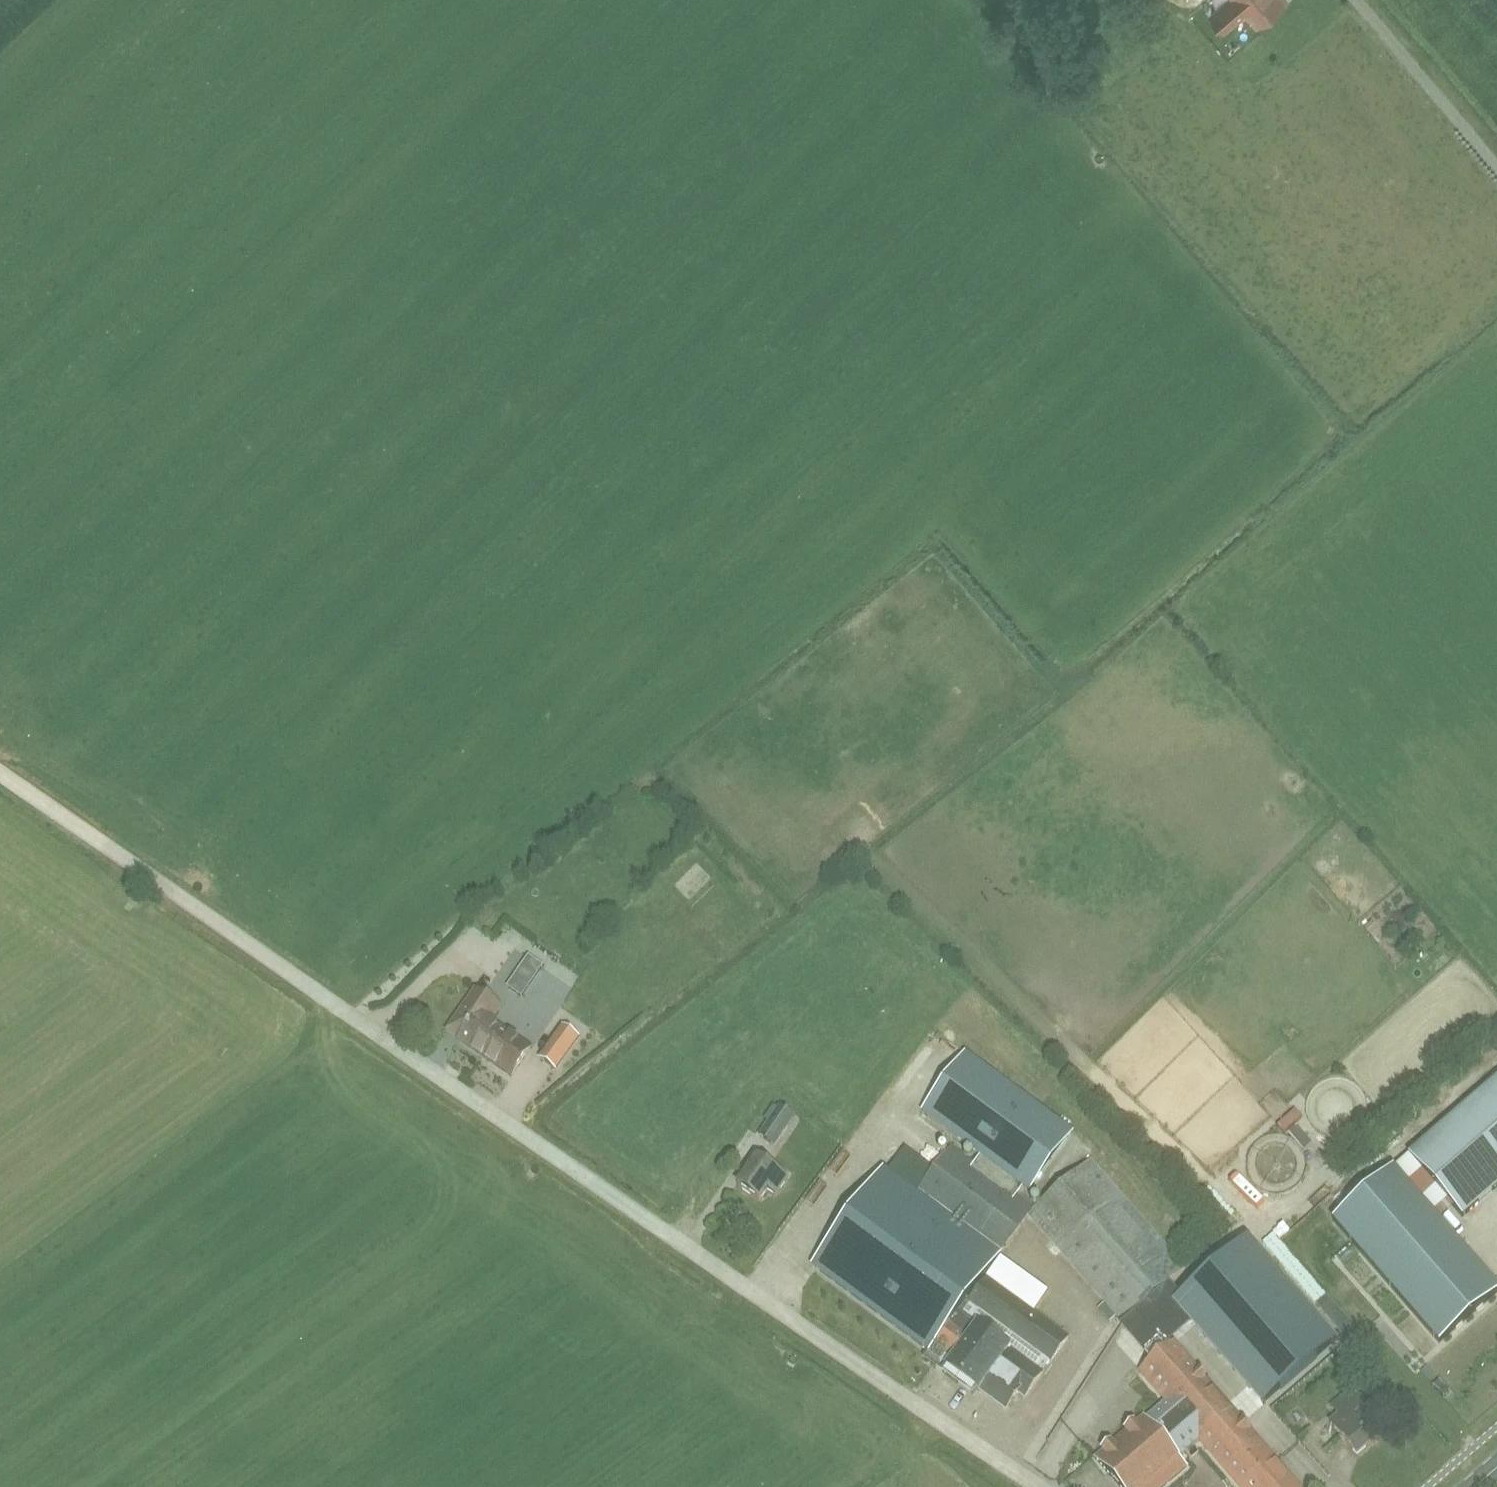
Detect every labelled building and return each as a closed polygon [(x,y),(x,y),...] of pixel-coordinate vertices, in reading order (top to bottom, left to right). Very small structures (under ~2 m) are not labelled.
[(1285,1),(1284,0),(1236,0),(1257,25),(1285,1)] [(539,944),(506,998),(542,1021),(576,966),(539,944)] [(508,986),(520,958),(511,954),(498,982),(508,986)] [(477,992),(461,1013),(447,1034),(512,1079),(531,1052),(490,1024),(501,1008),(477,992)] [(556,1071),(578,1039),(563,1028),(540,1060),(556,1071)] [(932,1050),(945,1037),(938,1030),(925,1043),(932,1050)] [(889,1173),(888,1172),(884,1169),(812,1267),(816,1270),(927,1352),(923,1357),(924,1358),(932,1346),(936,1349),(962,1315),(971,1302),(968,1299),(1000,1255),(1030,1215),(1124,1324),(1186,1270),(1185,1269),(1169,1251),(1091,1162),(1036,1210),(1017,1195),(1023,1186),(1026,1188),(1069,1129),(967,1055),(924,1113),(982,1156),(976,1165),(952,1148),(935,1170),(907,1149),(889,1173)] [(1496,1189),(1496,1079),(1408,1157),(1463,1219),(1496,1189)] [(774,1147),(787,1127),(795,1115),(780,1105),(759,1136),(774,1147)] [(775,1198),(787,1180),(757,1159),(737,1187),(759,1202),(766,1192),(775,1198)] [(1439,1344),(1496,1294),(1496,1288),(1393,1170),(1333,1223),(1439,1344)] [(1333,1345),(1245,1243),(1181,1299),(1177,1303),(1195,1323),(1265,1404),(1333,1345)] [(962,1315),(1038,1370),(1046,1360),(1051,1363),(1069,1339),(988,1279),(971,1302),(962,1315)] [(1028,1395),(1043,1374),(1038,1370),(962,1315),(936,1349),(952,1361),(946,1369),(979,1393),(979,1391),(1006,1411),(1021,1390),(1028,1395)] [(1174,1342),(1140,1372),(1166,1402),(1145,1419),(1143,1417),(1135,1424),(1134,1423),(1125,1430),(1126,1432),(1112,1444),(1111,1443),(1102,1451),(1103,1452),(1095,1459),(1119,1486),(1163,1486),(1186,1467),(1179,1459),(1185,1453),(1189,1458),(1197,1451),(1193,1446),(1200,1441),(1240,1486),(1299,1486),(1174,1342)] [(1357,1456),(1383,1434),(1349,1394),(1332,1409),(1343,1421),(1333,1429),(1357,1456)]
